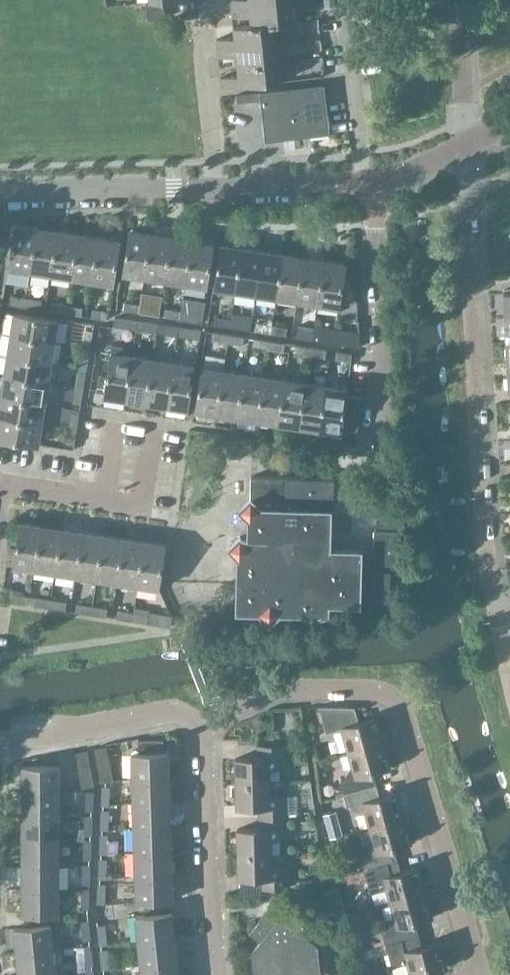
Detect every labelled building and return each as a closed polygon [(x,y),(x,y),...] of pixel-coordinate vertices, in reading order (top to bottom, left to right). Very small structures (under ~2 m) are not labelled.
[(231,8),(291,2),(291,0),(231,0),(231,8)] [(250,16),(251,25),(275,23),(281,22),(293,21),(293,20),(299,20),(298,16),(293,17),(291,2),(231,8),(232,17),(250,16)] [(146,6),(147,20),(164,19),(163,5),(146,6)] [(281,22),(275,23),(251,25),(233,27),(233,36),(216,38),(217,47),(277,42),(275,24),(281,23),(281,22)] [(279,62),(284,61),(285,61),(284,57),(279,58),(277,42),(217,47),(218,57),(235,55),(236,65),(279,62)] [(236,65),(237,76),(220,77),(221,87),(281,81),(280,66),(284,65),(284,61),(279,62),(236,65)] [(324,84),(259,92),(260,99),(265,137),(330,129),(324,84)] [(259,92),(248,93),(249,100),(260,99),(259,92)] [(248,93),(236,94),(237,101),(249,100),(248,93)] [(36,228),(15,225),(8,269),(29,272),(36,228)] [(57,232),(36,228),(29,272),(50,275),(57,232)] [(150,234),(129,231),(122,274),(143,278),(150,234)] [(50,275),(70,279),(77,235),(57,232),(50,275)] [(143,278),(164,281),(171,237),(150,234),(143,278)] [(98,238),(77,235),(70,279),(91,282),(98,238)] [(191,241),(171,237),(164,281),(184,284),(191,241)] [(118,241),(98,238),(91,282),(111,285),(118,241)] [(212,244),(191,241),(184,284),(205,288),(212,244)] [(234,292),(241,249),(220,245),(213,289),(234,292)] [(261,252),(241,249),(234,292),(255,295),(261,252)] [(275,299),(282,255),(261,252),(255,295),(275,299)] [(303,258),(282,255),(275,299),(296,302),(303,258)] [(296,302),(316,305),(323,262),(303,258),(296,302)] [(344,265),(323,262),(316,305),(337,308),(344,265)] [(9,304),(24,306),(25,298),(10,296),(9,304)] [(41,300),(25,298),(24,306),(40,309),(41,300)] [(50,311),(65,313),(66,304),(51,302),(50,311)] [(123,310),(137,312),(139,304),(124,302),(123,310)] [(81,316),(82,307),(66,304),(65,313),(81,316)] [(154,315),(156,306),(139,304),(137,312),(154,315)] [(164,317),(179,319),(181,310),(165,308),(164,317)] [(107,319),(108,311),(92,309),(91,317),(107,319)] [(196,313),(181,310),(179,319),(195,321),(196,313)] [(13,314),(9,335),(53,341),(56,321),(13,314)] [(136,320),(122,317),(115,316),(114,324),(121,325),(120,326),(135,329),(136,320)] [(214,324),(229,326),(230,318),(215,316),(214,324)] [(230,318),(229,326),(245,329),(247,321),(230,318)] [(153,322),(136,320),(135,329),(152,331),(153,322)] [(255,330),(270,333),(271,324),(256,322),(255,330)] [(161,332),(177,335),(178,326),(163,324),(161,332)] [(271,324),(270,333),(286,335),(287,327),(271,324)] [(311,339),(312,331),(313,326),(299,324),(297,337),(311,339)] [(178,326),(177,335),(193,337),(194,329),(178,326)] [(93,331),(85,329),(82,346),(90,347),(93,331)] [(329,333),(312,331),(311,339),(328,342),(329,333)] [(211,340),(226,343),(228,334),(213,332),(211,340)] [(244,336),(228,334),(226,343),(243,345),(244,336)] [(9,335),(6,355),(50,362),(53,341),(9,335)] [(252,346),(268,349),(269,340),(254,338),(252,346)] [(283,351),(285,343),(269,340),(268,349),(283,351)] [(121,355),(123,346),(111,344),(103,397),(123,400),(130,357),(121,355)] [(295,353),(309,356),(310,347),(296,345),(295,353)] [(87,363),(90,347),(82,346),(79,361),(87,363)] [(325,358),(327,349),(310,347),(309,356),(325,358)] [(350,362),(352,354),(336,352),(335,359),(350,362)] [(46,382),(50,362),(6,355),(3,376),(46,382)] [(123,400),(144,403),(151,360),(130,357),(123,400)] [(165,407),(172,363),(151,360),(144,403),(165,407)] [(193,367),(172,363),(165,407),(186,410),(193,367)] [(222,371),(202,368),(195,412),(215,415),(222,371)] [(78,371),(75,387),(83,388),(86,373),(78,371)] [(215,415),(236,418),(243,374),(222,371),(215,415)] [(236,418),(257,421),(263,377),(243,374),(236,418)] [(0,393),(0,397),(43,403),(46,382),(3,376),(0,393)] [(284,381),(263,377),(257,421),(277,425),(284,381)] [(305,384),(284,381),(277,425),(298,428),(305,384)] [(298,428),(319,431),(326,387),(305,384),(298,428)] [(83,388),(75,387),(73,402),(81,403),(83,388)] [(326,387),(319,431),(340,434),(340,429),(356,432),(361,398),(345,396),(346,390),(326,387)] [(40,424),(43,403),(0,397),(0,418),(40,424)] [(71,412),(69,428),(77,429),(79,413),(71,412)] [(37,445),(40,424),(0,418),(0,439),(37,445)] [(74,444),(77,429),(69,428),(66,443),(74,444)] [(333,510),(334,479),(251,476),(250,498),(240,505),(250,515),(249,536),(242,536),(239,535),(229,545),(238,555),(237,609),(259,610),(268,620),(278,610),(300,611),(308,613),(316,613),(324,611),(326,611),(326,601),(388,603),(389,571),(402,571),(402,562),(404,562),(404,528),(403,528),(403,517),(376,516),(376,527),(378,527),(377,550),(327,549),(328,510),(333,510)] [(40,526),(19,523),(13,566),(33,570),(40,526)] [(33,570),(54,573),(61,529),(40,526),(33,570)] [(75,576),(81,532),(61,529),(54,573),(75,576)] [(102,535),(81,532),(75,576),(96,579),(102,535)] [(116,582),(123,539),(102,535),(96,579),(116,582)] [(144,542),(123,539),(116,582),(137,585),(144,542)] [(158,588),(164,545),(144,542),(137,585),(158,588)] [(23,591),(7,588),(5,601),(28,604),(29,596),(22,595),(23,591)] [(50,600),(29,596),(28,604),(49,607),(50,600)] [(65,610),(66,602),(50,600),(49,607),(65,610)] [(75,611),(90,614),(92,605),(76,603),(75,611)] [(107,608),(92,605),(90,614),(106,616),(107,608)] [(132,620),(133,612),(118,609),(116,618),(132,620)] [(148,614),(133,612),(132,620),(147,623),(148,614)] [(176,627),(172,617),(159,616),(158,625),(176,627)] [(348,753),(385,743),(382,733),(379,733),(375,718),(359,723),(354,708),(318,707),(325,733),(341,728),(348,753)] [(162,740),(138,740),(138,753),(163,752),(162,740)] [(339,781),(343,794),(376,785),(373,773),(390,768),(386,754),(388,753),(385,743),(348,753),(352,768),(349,768),(345,775),(346,779),(339,781)] [(234,757),(235,782),(269,780),(268,766),(285,766),(284,744),(256,745),(256,756),(234,757)] [(101,782),(113,779),(106,746),(94,748),(101,782)] [(94,785),(87,750),(75,752),(82,787),(94,785)] [(138,753),(131,753),(132,778),(169,777),(168,752),(163,752),(138,753)] [(59,765),(22,765),(22,790),(59,790),(59,780),(59,765)] [(169,777),(132,778),(133,802),(170,801),(169,786),(169,777)] [(269,795),(269,780),(235,782),(236,804),(258,804),(258,816),(287,816),(286,794),(269,795)] [(101,804),(109,805),(110,786),(102,785),(101,804)] [(401,808),(396,793),(380,798),(376,785),(343,794),(347,808),(354,806),(355,809),(362,813),(364,812),(369,828),(406,817),(404,807),(401,808)] [(22,799),(22,815),(59,815),(59,790),(22,790),(22,799)] [(93,811),(94,791),(86,791),(85,810),(93,811)] [(170,801),(133,802),(133,810),(133,827),(170,826),(170,801)] [(109,810),(101,809),(100,829),(108,829),(109,810)] [(22,815),(22,839),(59,839),(59,815),(22,815)] [(84,835),(92,835),(93,815),(85,815),(84,835)] [(237,852),(271,851),(280,851),(280,837),(287,837),(287,816),(258,816),(259,827),(237,828),(237,852)] [(409,828),(406,817),(369,828),(373,842),(369,843),(365,850),(366,853),(361,855),(364,869),(398,860),(394,847),(411,842),(407,828),(409,828)] [(170,826),(133,827),(134,851),(171,850),(170,830),(170,826)] [(107,854),(108,834),(100,834),(98,853),(107,854)] [(22,839),(22,861),(22,863),(58,864),(59,839),(22,839)] [(91,859),(92,840),(83,839),(83,859),(91,859)] [(171,850),(134,851),(135,875),(172,874),(171,853),(171,850)] [(271,866),(271,851),(237,852),(238,876),(260,875),(260,887),(289,886),(288,865),(271,866)] [(98,877),(106,878),(107,859),(99,858),(98,877)] [(364,869),(365,870),(360,871),(364,882),(368,881),(371,892),(386,888),(390,902),(428,891),(425,881),(423,882),(418,867),(401,872),(398,860),(364,869)] [(58,864),(22,863),(22,888),(58,888),(58,864)] [(81,884),(90,884),(91,864),(82,864),(81,884)] [(172,874),(135,875),(136,900),(146,900),(168,899),(173,899),(172,874)] [(96,903),(105,903),(106,884),(97,883),(96,903)] [(58,888),(22,888),(22,913),(24,913),(48,913),(58,913),(58,898),(58,888)] [(80,908),(89,908),(90,889),(81,888),(80,908)] [(337,889),(323,893),(329,914),(343,910),(337,889)] [(431,901),(428,891),(390,902),(397,926),(382,930),(382,932),(378,933),(381,943),(385,942),(386,944),(420,934),(416,922),(433,917),(429,902),(431,901)] [(248,933),(258,941),(249,952),(252,974),(319,974),(316,945),(305,937),(314,926),(277,897),(248,933)] [(168,899),(146,900),(146,914),(169,912),(168,899)] [(146,914),(135,915),(137,940),(174,936),(172,911),(169,912),(146,914)] [(48,913),(24,913),(24,927),(48,924),(48,913)] [(88,920),(87,914),(80,913),(83,940),(91,939),(89,920),(88,920)] [(24,927),(13,928),(16,953),(52,949),(50,924),(48,924),(24,927)] [(99,944),(108,943),(105,924),(97,925),(99,944)] [(386,946),(392,967),(408,962),(412,974),(420,974),(447,968),(442,953),(445,952),(442,941),(423,947),(420,934),(386,944),(386,946)] [(174,936),(137,940),(140,964),(177,961),(175,944),(174,936)] [(85,965),(94,964),(92,945),(75,947),(77,960),(84,960),(85,965)] [(16,953),(18,974),(37,974),(55,973),(52,949),(16,953)] [(101,969),(110,968),(108,949),(99,950),(101,969)] [(140,964),(141,974),(178,974),(177,961),(140,964)]
